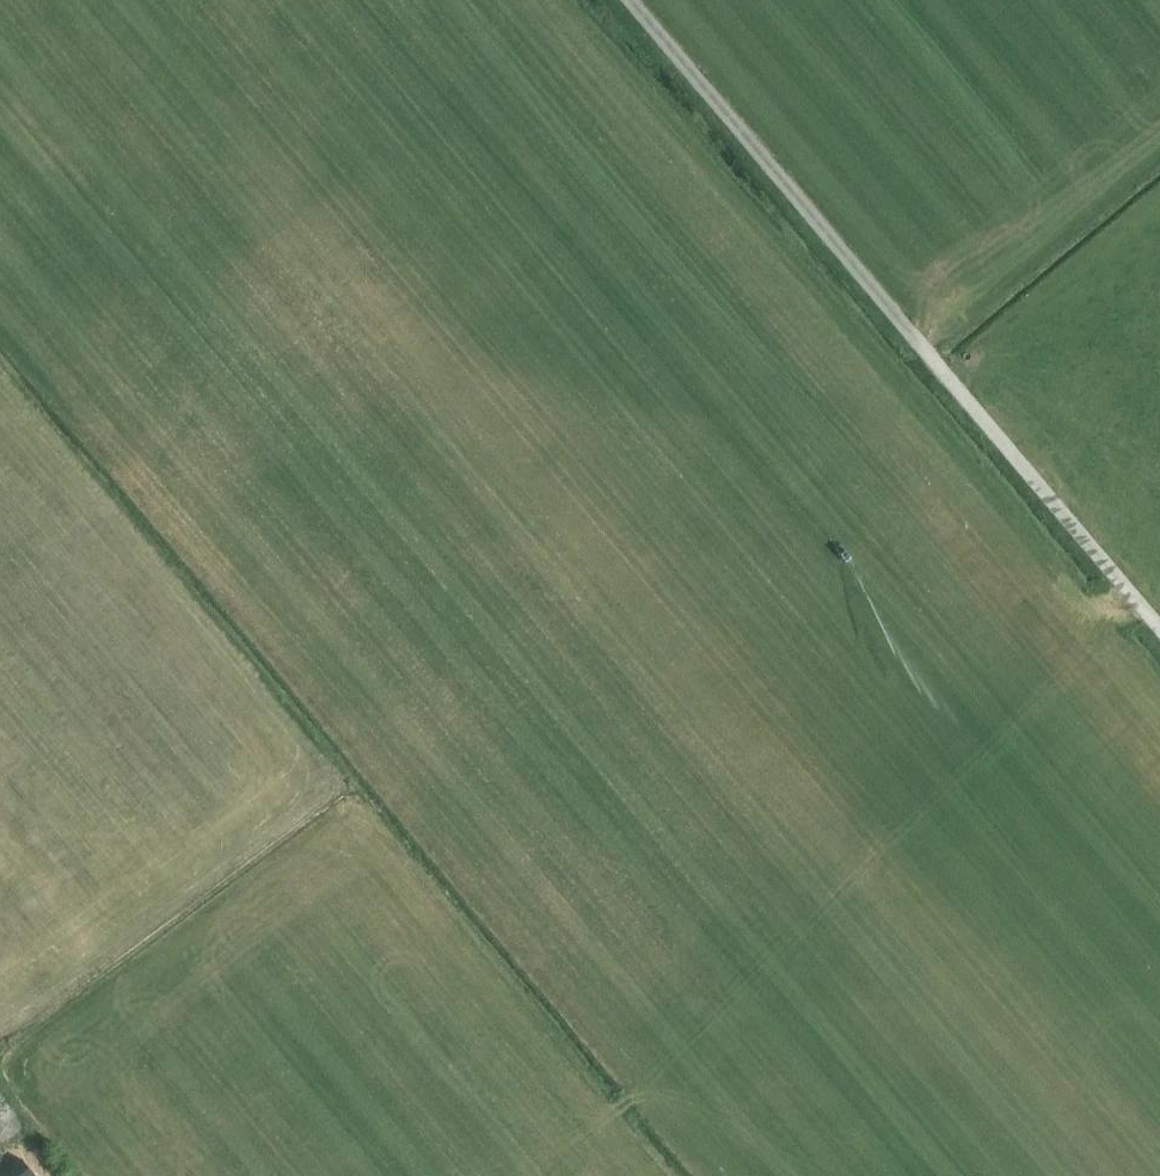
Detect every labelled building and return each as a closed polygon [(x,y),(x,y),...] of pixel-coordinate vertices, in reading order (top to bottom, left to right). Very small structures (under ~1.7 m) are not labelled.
[(22,1161),(3,1175),(35,1175),(22,1161)]
